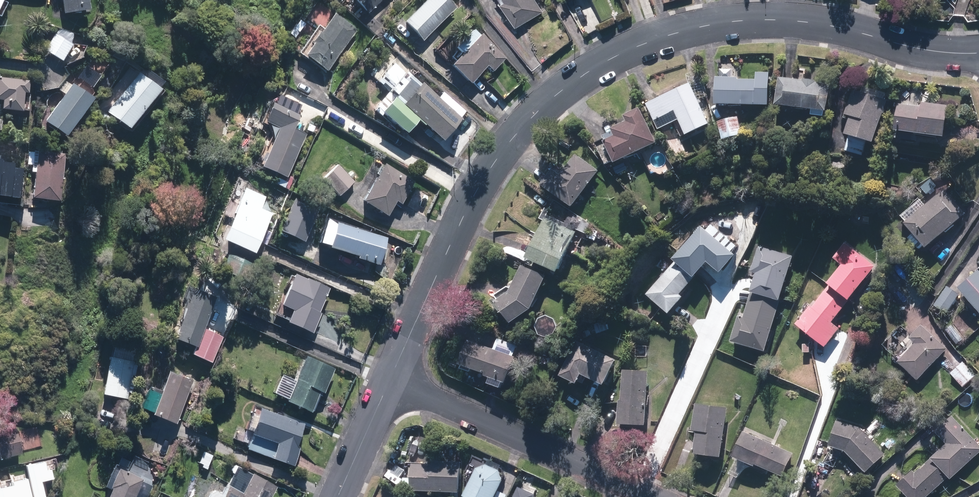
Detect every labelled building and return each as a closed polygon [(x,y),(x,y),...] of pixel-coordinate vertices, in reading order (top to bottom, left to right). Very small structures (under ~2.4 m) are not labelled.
[(2,17),(9,1),(6,0),(0,0),(0,16),(2,17)] [(91,10),(90,0),(63,0),(64,14),(81,13),(80,11),(91,10)] [(365,11),(378,0),(356,0),(365,11)] [(449,0),(426,0),(403,21),(422,41),(457,8),(449,0)] [(505,1),(502,3),(508,13),(511,12),(519,28),(546,13),(539,0),(504,0),(505,1)] [(330,13),(301,52),(327,71),(356,32),(330,13)] [(506,59),(481,33),(479,35),(473,29),(455,47),(462,53),(450,65),(469,84),(487,67),(493,72),(506,59)] [(74,44),(55,33),(45,51),(63,62),(74,44)] [(443,102),(398,60),(384,73),(388,77),(384,81),(390,88),(373,108),(382,117),(384,114),(406,134),(419,120),(443,140),(463,120),(460,117),(464,112),(447,97),(443,102)] [(164,84),(143,67),(108,111),(132,130),(157,98),(158,99),(164,92),(159,89),(164,84)] [(708,96),(697,72),(689,76),(692,82),(647,102),(660,130),(676,123),(682,137),(711,123),(701,99),(708,96)] [(718,75),(717,103),(772,104),(773,73),(757,72),(757,80),(741,79),(741,76),(718,75)] [(105,73),(97,85),(107,92),(116,80),(105,73)] [(823,80),(781,77),(779,104),(799,105),(799,108),(815,109),(815,114),(827,115),(828,110),(831,111),(832,85),(822,84),(823,80)] [(30,85),(26,80),(0,78),(0,100),(4,100),(3,110),(23,111),(23,100),(25,100),(25,93),(30,93),(30,85)] [(366,84),(357,79),(352,90),(362,94),(366,84)] [(73,83),(46,121),(68,136),(95,98),(73,83)] [(853,118),(845,150),(865,155),(869,138),(879,140),(889,100),(886,99),(888,92),(866,87),(865,91),(853,88),(846,117),(853,118)] [(270,124),(274,139),(262,166),(288,177),(307,133),(296,129),(302,115),(297,113),(301,104),(280,95),(276,103),(273,102),(264,122),(270,124)] [(947,135),(951,105),(923,102),(923,105),(901,102),(898,130),(947,135)] [(641,106),(626,114),(632,123),(625,127),(627,132),(599,146),(608,164),(616,159),(618,163),(660,142),(641,106)] [(740,115),(720,120),(726,143),(746,137),(740,115)] [(601,170),(577,153),(563,174),(554,168),(543,184),(575,207),(601,170)] [(401,207),(416,182),(386,163),(363,201),(388,216),(396,204),(401,207)] [(36,164),(34,198),(61,200),(63,166),(36,164)] [(354,183),(338,165),(323,178),(339,196),(354,183)] [(1,181),(0,200),(0,205),(23,206),(25,183),(1,181)] [(968,212),(945,187),(906,222),(929,247),(968,212)] [(256,254),(274,214),(262,208),(267,197),(247,188),(223,239),(256,254)] [(548,215),(530,257),(562,270),(577,233),(581,230),(582,229),(583,228),(583,227),(583,226),(584,225),(584,224),(584,223),(584,222),(583,221),(583,220),(582,219),(582,218),(581,218),(581,217),(580,216),(579,216),(578,216),(577,216),(576,215),(575,215),(574,216),(573,216),(572,216),(571,217),(570,218),(569,219),(568,220),(568,221),(568,222),(548,215)] [(330,245),(329,247),(358,256),(358,259),(381,264),(387,237),(328,219),(321,242),(330,245)] [(649,295),(671,313),(685,296),(683,294),(710,260),(724,271),(739,253),(705,226),(649,295)] [(878,265),(847,242),(836,257),(844,263),(816,303),(813,301),(797,323),(827,345),(842,326),(836,321),(878,265)] [(795,255),(761,245),(754,270),(759,272),(747,315),(740,313),(733,340),(768,350),(795,255)] [(498,300),(514,323),(535,308),(549,272),(524,263),(514,288),(498,300)] [(961,287),(978,307),(978,270),(961,287)] [(319,312),(329,287),(294,272),(289,284),(291,285),(282,305),(293,309),(287,322),(312,333),(321,313),(319,312)] [(960,293),(948,285),(936,306),(948,313),(960,293)] [(217,295),(194,287),(175,338),(198,346),(217,295)] [(949,348),(922,322),(909,336),(917,343),(900,361),(919,379),(949,348)] [(965,339),(953,324),(946,329),(957,344),(965,339)] [(225,336),(206,328),(195,355),(214,363),(225,336)] [(470,339),(461,365),(473,370),(474,367),(489,372),(488,374),(494,376),(492,382),(505,386),(507,380),(509,381),(518,356),(470,339)] [(621,358),(577,339),(562,373),(581,382),(585,373),(609,383),(621,358)] [(135,360),(109,355),(102,394),(128,399),(135,360)] [(286,401),(312,412),(321,392),(323,393),(334,367),(305,355),(286,401)] [(965,360),(951,372),(964,388),(978,376),(965,360)] [(624,399),(619,399),(619,406),(621,406),(620,422),(649,423),(651,370),(625,369),(624,399)] [(163,391),(150,386),(143,406),(156,411),(155,415),(178,423),(193,381),(170,372),(163,391)] [(727,404),(698,402),(696,429),(699,429),(697,452),(708,452),(708,454),(724,455),(727,404)] [(298,445),(306,423),(255,405),(247,429),(253,431),(252,434),(277,443),(273,456),(294,463),(300,445),(298,445)] [(951,441),(922,468),(919,465),(899,483),(912,496),(928,496),(951,476),(953,478),(978,454),(978,439),(955,412),(938,427),(951,441)] [(848,449),(866,471),(888,453),(864,425),(838,419),(832,445),(848,449)] [(23,453),(17,429),(0,432),(0,458),(23,453)] [(746,430),(735,455),(739,456),(731,473),(739,476),(747,460),(758,465),(759,463),(786,475),(796,452),(746,430)] [(202,466),(207,468),(213,454),(203,450),(198,461),(202,462),(202,466)] [(416,488),(464,491),(465,461),(435,459),(435,463),(417,462),(416,488)] [(466,494),(472,496),(508,496),(510,494),(500,490),(505,479),(503,466),(491,461),(478,467),(466,494)] [(144,478),(118,467),(110,485),(112,486),(107,496),(135,496),(144,478)] [(210,493),(208,496),(270,496),(278,482),(255,470),(243,491),(227,483),(222,492),(217,489),(210,493)] [(9,489),(0,476),(0,496),(9,489)] [(538,493),(521,486),(516,496),(536,496),(538,493)]
